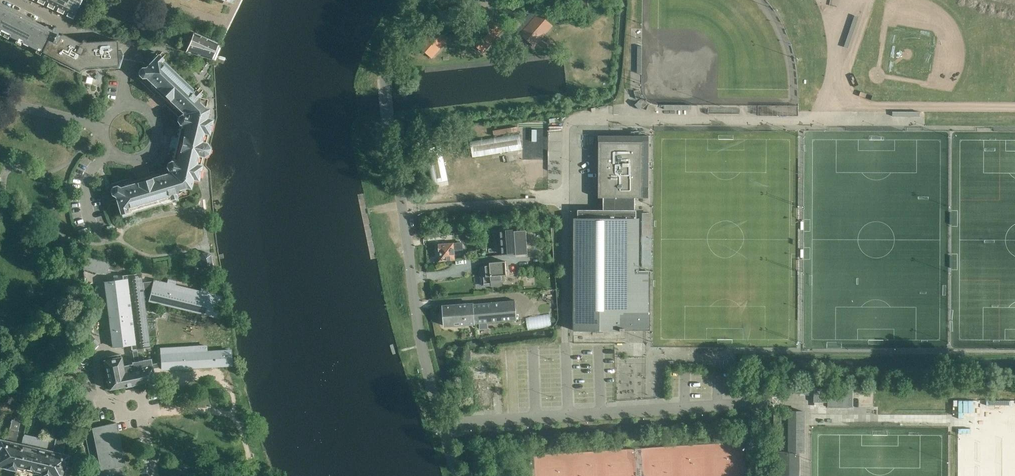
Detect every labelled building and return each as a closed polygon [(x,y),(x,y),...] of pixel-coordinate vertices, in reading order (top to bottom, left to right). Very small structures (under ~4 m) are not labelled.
[(42,5),(52,9),(57,0),(45,0),(42,5)] [(69,0),(57,0),(52,9),(62,14),(69,0)] [(81,0),(69,0),(63,14),(72,19),(81,0)] [(584,8),(585,8),(586,13),(598,12),(597,11),(602,11),(601,7),(597,7),(597,6),(596,0),(583,0),(584,8)] [(0,10),(0,35),(3,36),(15,11),(2,5),(0,10)] [(559,24),(572,22),(569,8),(557,10),(559,24)] [(520,35),(538,15),(535,12),(533,10),(531,13),(515,31),(520,35)] [(27,18),(15,11),(3,36),(7,39),(9,36),(16,39),(16,40),(27,18)] [(538,15),(520,35),(533,47),(552,26),(538,15)] [(848,48),(858,17),(854,15),(844,47),(848,48)] [(27,18),(16,40),(16,39),(15,42),(20,45),(21,42),(29,46),(40,24),(27,18)] [(502,30),(488,18),(469,39),(483,51),(502,30)] [(40,24),(29,46),(36,49),(35,52),(40,55),(42,50),(48,39),(52,30),(40,24)] [(451,37),(437,25),(417,46),(431,59),(451,37)] [(52,30),(48,39),(49,39),(56,43),(62,32),(60,29),(56,27),(53,27),(52,30)] [(80,43),(61,33),(56,43),(49,39),(48,39),(41,52),(44,53),(43,55),(79,73),(85,70),(88,70),(95,69),(102,69),(110,68),(118,68),(122,55),(120,48),(117,48),(116,40),(86,42),(82,40),(80,43)] [(193,33),(185,51),(185,52),(211,59),(218,44),(216,43),(193,33)] [(168,163),(167,167),(169,171),(169,173),(120,187),(116,185),(112,187),(110,190),(111,194),(115,196),(120,213),(127,211),(126,210),(169,197),(170,198),(176,196),(175,194),(177,190),(186,187),(189,188),(192,178),(197,180),(202,156),(208,153),(209,148),(206,142),(212,119),(206,118),(208,108),(204,107),(206,100),(197,98),(200,95),(195,90),(194,91),(162,60),(157,55),(145,68),(141,68),(139,71),(139,75),(142,77),(146,77),(184,113),(178,117),(177,121),(179,124),(182,124),(181,126),(185,128),(177,160),(174,159),(173,161),(171,161),(168,163)] [(540,127),(527,129),(535,177),(547,175),(540,127)] [(473,157),(492,154),(522,149),(520,133),(470,141),(473,157)] [(649,135),(598,135),(598,197),(603,198),(603,210),(578,209),(578,218),(636,218),(636,210),(635,210),(635,198),(649,198),(649,135)] [(434,183),(449,179),(444,158),(440,158),(441,161),(430,164),(434,183)] [(652,214),(642,214),(642,259),(642,267),(651,266),(651,259),(652,214)] [(578,218),(574,218),(574,330),(578,330),(582,330),(582,328),(620,328),(620,330),(625,331),(625,328),(648,328),(648,271),(639,271),(639,218),(637,218),(578,218)] [(513,253),(512,230),(506,230),(506,227),(501,228),(501,231),(500,231),(501,254),(513,253)] [(526,230),(514,231),(515,255),(527,254),(526,230)] [(462,242),(438,244),(439,261),(455,260),(455,249),(462,249),(462,242)] [(200,256),(200,259),(202,268),(205,270),(210,269),(212,266),(211,259),(210,254),(207,252),(202,253),(200,256)] [(110,263),(82,255),(84,269),(101,274),(102,272),(107,273),(110,263)] [(488,265),(480,266),(481,277),(482,276),(483,285),(491,284),(491,285),(502,285),(502,281),(505,281),(505,275),(506,275),(505,261),(492,262),(489,262),(490,265),(488,265)] [(122,280),(105,281),(113,346),(130,345),(134,362),(133,362),(133,363),(133,364),(123,366),(121,357),(105,360),(106,363),(104,363),(109,389),(154,380),(152,368),(162,366),(162,368),(231,364),(230,350),(206,352),(206,346),(161,349),(162,359),(162,361),(151,363),(150,359),(138,361),(136,349),(150,348),(144,297),(150,297),(149,300),(217,316),(219,307),(224,308),(227,298),(209,294),(210,288),(201,286),(200,291),(175,286),(176,280),(168,278),(166,283),(153,280),(153,281),(143,282),(141,273),(122,275),(122,280)] [(515,300),(473,303),(475,323),(517,320),(515,300)] [(473,303),(443,306),(445,325),(475,323),(473,303)] [(853,389),(814,388),(814,402),(828,402),(828,406),(853,406),(853,389)] [(973,400),(958,400),(958,418),(963,418),(963,412),(973,412),(973,400)] [(788,414),(780,414),(780,451),(788,451),(788,452),(799,452),(800,452),(805,452),(805,410),(788,410),(788,414)] [(6,440),(0,439),(0,466),(15,470),(20,443),(15,442),(20,421),(12,419),(6,440)] [(91,427),(92,430),(84,431),(93,474),(95,474),(96,475),(125,475),(123,465),(125,465),(116,422),(91,427)] [(22,436),(20,443),(15,470),(16,466),(23,467),(34,469),(34,470),(41,471),(46,449),(48,442),(22,436)] [(41,471),(40,475),(42,475),(63,475),(68,454),(61,453),(64,441),(55,439),(52,451),(46,449),(41,471)] [(779,475),(799,475),(799,452),(788,452),(788,451),(780,451),(779,475)]
